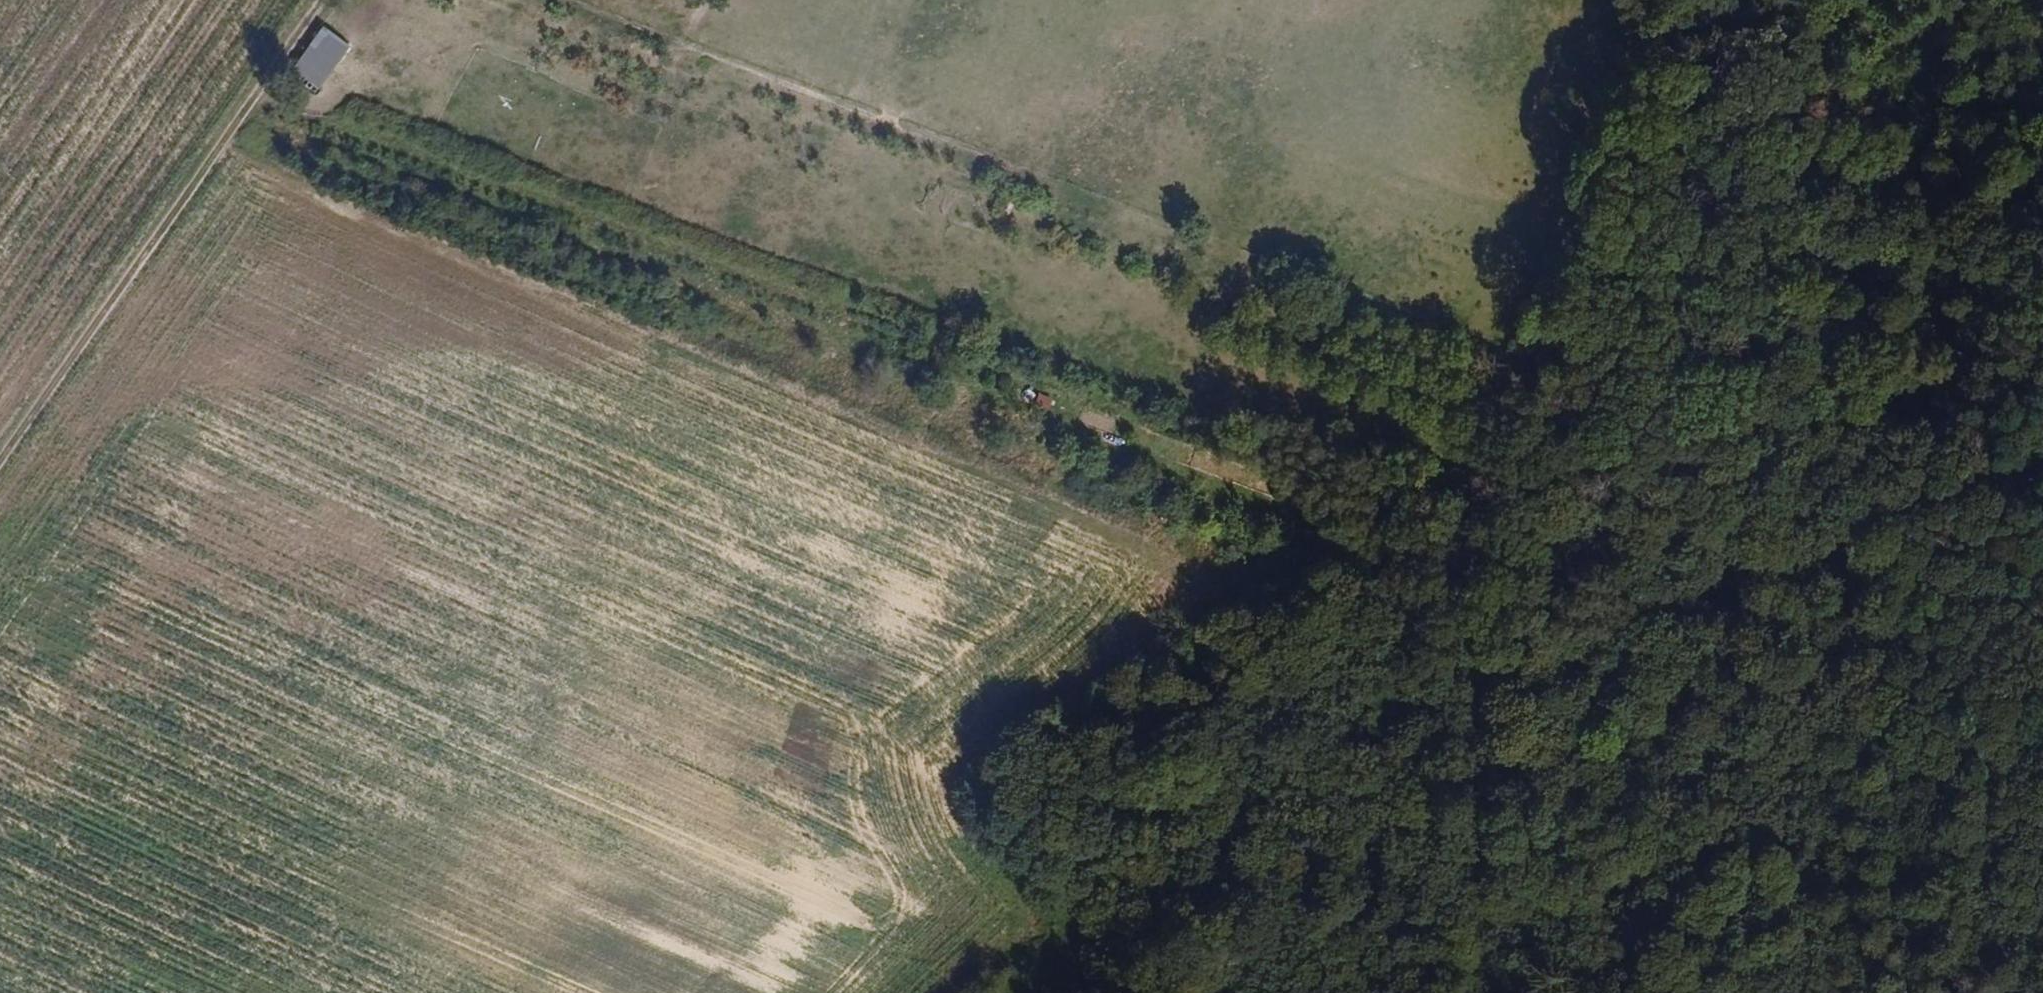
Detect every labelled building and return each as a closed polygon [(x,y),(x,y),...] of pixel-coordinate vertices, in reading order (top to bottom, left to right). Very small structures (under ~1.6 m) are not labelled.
[(292,69),(319,90),(352,47),(325,26),(292,69)]
